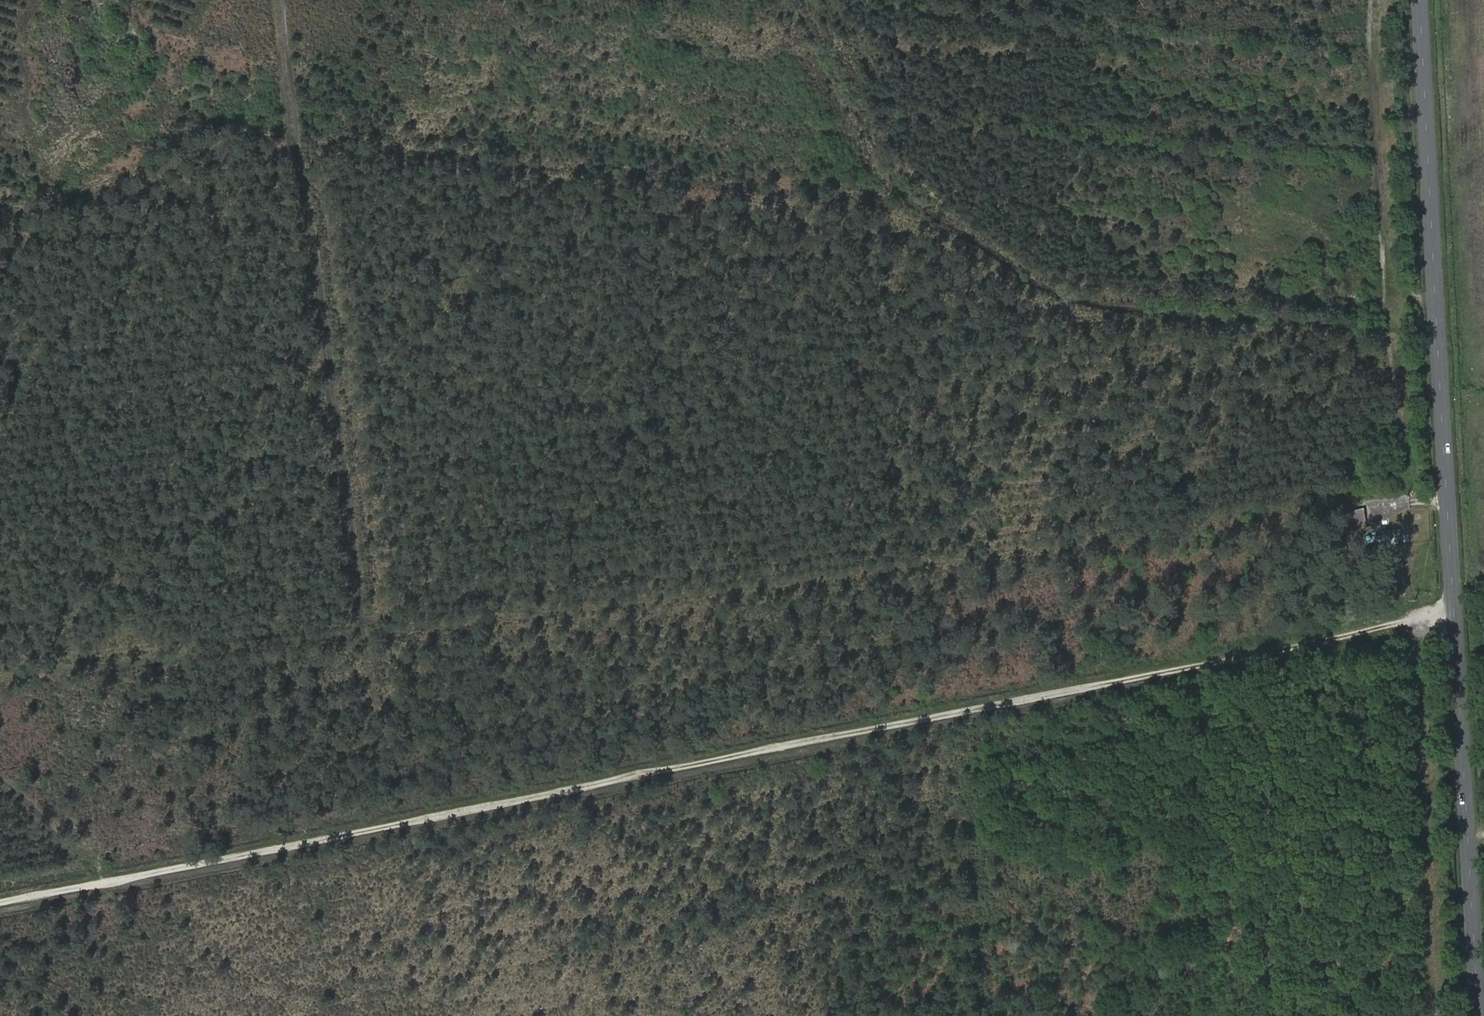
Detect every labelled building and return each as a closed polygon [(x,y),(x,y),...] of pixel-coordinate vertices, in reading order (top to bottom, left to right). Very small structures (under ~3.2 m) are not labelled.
[(1363,496),(1352,497),(1354,516),(1365,516),(1363,496)]
